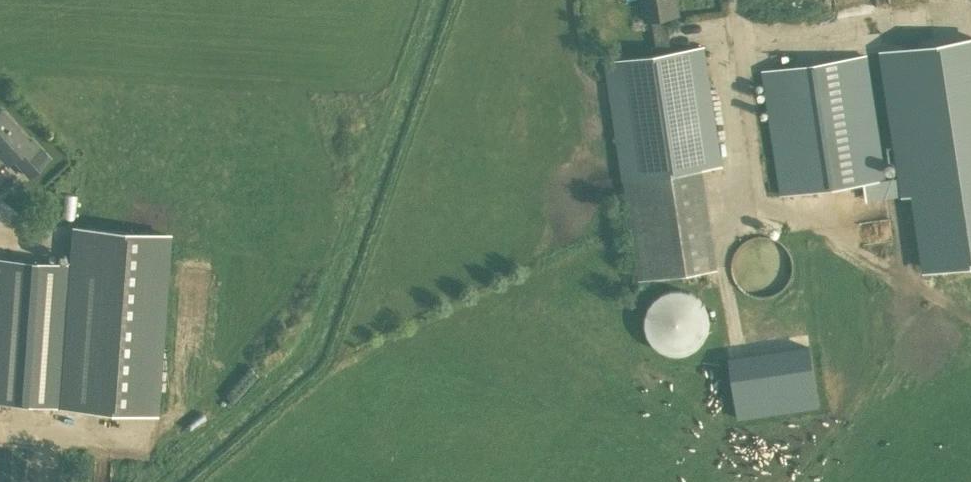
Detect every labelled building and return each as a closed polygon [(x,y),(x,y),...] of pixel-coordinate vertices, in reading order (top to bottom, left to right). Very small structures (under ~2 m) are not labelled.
[(643,21),(650,20),(655,54),(603,62),(634,280),(711,269),(697,170),(716,167),(699,48),(668,53),(663,18),(678,15),(676,0),(640,0),(643,21)] [(903,193),(915,191),(927,269),(970,262),(970,39),(882,52),(891,113),(909,110),(914,142),(896,145),(901,177),(903,193)] [(763,71),(780,194),(884,179),(867,54),(763,71)] [(30,175),(50,157),(34,139),(31,141),(3,110),(0,113),(0,153),(9,163),(14,158),(30,175)] [(73,227),(70,263),(0,258),(0,401),(77,407),(152,413),(165,234),(73,227)] [(792,275),(792,269),(792,263),(790,257),(787,252),(783,247),(778,244),(773,241),(767,239),(761,239),(755,240),(749,242),(744,245),(740,249),(736,254),(734,260),(733,266),(733,272),(734,278),(736,283),(740,288),(744,292),(749,296),(755,298),(761,299),(767,298),(773,297),(778,294),(783,291),(787,286),(790,281),(792,275)] [(653,342),(655,343),(656,345),(658,346),(660,348),(662,349),(664,350),(666,351),(668,352),(670,353),(673,353),(675,353),(677,354),(680,354),(682,354),(684,353),(686,353),(689,352),(691,352),(693,351),(695,350),(697,348),(699,347),(701,346),(703,344),(704,342),(706,341),(707,339),(708,337),(709,335),(710,333),(711,330),(712,328),(712,326),(712,324),(713,321),(713,320),(713,318),(712,315),(712,313),(711,311),(711,309),(710,307),(709,305),(708,302),(706,301),(705,299),(703,297),(702,295),(700,294),(698,292),(696,291),(694,290),(692,289),(690,288),(688,288),(685,287),(683,287),(681,287),(678,286),(676,287),(674,287),(672,287),(669,288),(667,289),(665,290),(663,291),(661,292),(659,293),(657,295),(655,296),(654,298),(652,300),(651,301),(650,303),(649,305),(648,308),(647,310),(646,312),(646,314),(646,317),(645,319),(645,320),(645,322),(646,325),(646,327),(647,329),(647,331),(648,334),(649,336),(650,338),(652,340),(653,342)]
